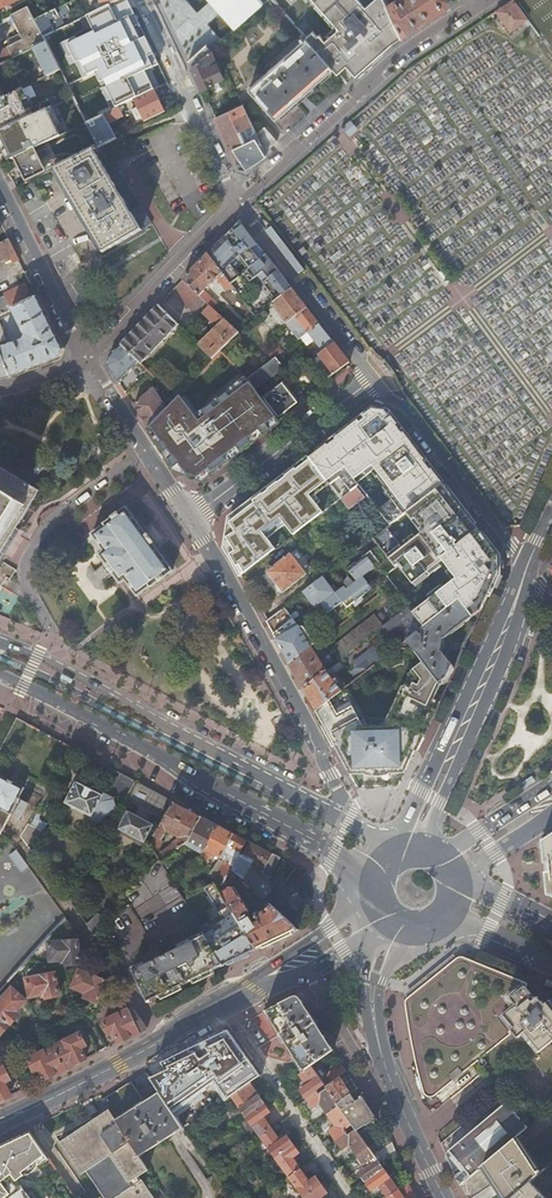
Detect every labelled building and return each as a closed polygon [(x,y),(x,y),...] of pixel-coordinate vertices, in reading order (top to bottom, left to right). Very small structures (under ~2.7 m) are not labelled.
[(21,0),(0,0),(0,10),(21,0)] [(67,47),(76,64),(81,62),(88,76),(99,71),(108,88),(106,89),(116,109),(125,105),(134,101),(154,91),(145,73),(153,69),(148,59),(154,56),(147,42),(146,42),(145,39),(140,42),(129,18),(134,15),(127,0),(122,0),(102,9),(86,17),(94,33),(67,47)] [(101,2),(99,3),(102,9),(122,0),(100,0),(101,2)] [(210,2),(221,14),(235,30),(265,4),(261,0),(208,0),(210,2)] [(355,76),(390,45),(402,37),(388,6),(385,0),(374,0),(366,7),(360,0),(315,0),(341,30),(327,41),(321,35),(319,37),(314,32),(307,38),(334,69),(338,73),(347,65),(355,76)] [(388,6),(402,37),(448,8),(449,1),(448,0),(397,0),(388,6)] [(496,11),(510,31),(523,22),(527,29),(532,25),(528,19),(514,0),(513,0),(496,11)] [(69,11),(66,5),(34,20),(43,38),(66,27),(61,16),(69,11)] [(34,20),(29,8),(10,17),(22,41),(0,52),(0,61),(2,65),(33,50),(46,44),(43,38),(34,20)] [(334,69),(307,38),(306,39),(303,37),(302,38),(304,41),(249,88),(276,119),(280,115),(311,88),(321,80),(331,72),(334,69)] [(51,54),(46,44),(33,50),(46,77),(59,71),(51,54)] [(188,61),(191,69),(210,52),(211,52),(205,46),(188,61)] [(191,69),(201,90),(208,87),(213,84),(212,83),(222,78),(210,52),(191,69)] [(333,75),(331,72),(321,80),(323,83),(333,75)] [(22,88),(33,83),(30,76),(16,83),(16,85),(8,88),(11,94),(22,88)] [(4,97),(0,99),(0,133),(33,117),(29,108),(25,110),(22,103),(28,100),(22,88),(11,94),(4,97)] [(311,88),(280,115),(282,118),(314,91),(311,88)] [(154,91),(134,101),(138,110),(132,112),(136,121),(142,118),(144,122),(164,113),(158,100),(154,91)] [(116,109),(86,124),(90,133),(122,118),(119,111),(126,108),(125,105),(116,109)] [(248,171),(266,155),(265,152),(256,135),(242,106),(215,119),(227,145),(239,169),(248,171)] [(47,110),(33,117),(0,133),(0,139),(10,160),(13,159),(34,149),(43,144),(60,136),(47,110)] [(350,121),(342,128),(345,131),(346,130),(350,135),(357,129),(350,121)] [(256,135),(265,152),(276,142),(265,130),(256,135)] [(79,213),(102,253),(141,231),(136,221),(124,200),(108,173),(96,153),(99,151),(98,148),(76,159),(65,164),(54,169),(79,213)] [(25,183),(46,173),(43,166),(40,162),(50,157),(46,149),(36,154),(35,151),(34,149),(13,159),(17,166),(19,171),(25,183)] [(54,169),(65,164),(61,157),(43,166),(46,173),(51,171),(54,169)] [(79,213),(54,169),(51,171),(60,187),(90,239),(101,258),(146,233),(139,220),(136,221),(141,231),(102,253),(79,213)] [(115,169),(108,173),(124,200),(131,196),(130,195),(118,174),(115,169)] [(245,261),(250,268),(266,255),(253,238),(240,221),(224,237),(240,255),(245,261)] [(209,254),(208,255),(222,273),(231,284),(236,280),(240,277),(234,270),(245,261),(240,255),(224,237),(209,254)] [(9,240),(0,244),(0,262),(10,257),(13,263),(19,260),(9,240)] [(231,284),(222,273),(208,255),(184,280),(183,280),(206,303),(209,307),(212,309),(217,304),(205,291),(217,278),(221,285),(226,291),(233,287),(231,284)] [(266,255),(250,268),(242,274),(248,282),(258,274),(264,283),(279,272),(273,263),(266,255)] [(293,289),(279,272),(264,283),(263,284),(277,302),(293,289)] [(206,303),(183,280),(171,293),(193,314),(206,303)] [(12,310),(35,299),(28,285),(12,293),(0,299),(0,316),(12,310)] [(300,298),(293,289),(277,302),(269,308),(271,311),(275,308),(287,324),(307,308),(300,298)] [(2,356),(11,378),(61,359),(63,350),(50,323),(38,298),(35,299),(12,310),(15,316),(16,319),(13,320),(16,329),(19,330),(21,329),(24,336),(23,339),(9,345),(0,323),(0,350),(2,356)] [(141,364),(178,325),(158,306),(121,345),(139,362),(141,364)] [(238,336),(212,309),(209,307),(200,315),(211,325),(213,322),(218,327),(199,346),(214,361),(220,355),(224,351),(238,336)] [(313,316),(307,308),(287,324),(300,340),(302,339),(320,325),(313,316)] [(12,310),(0,316),(0,323),(15,316),(12,310)] [(332,340),(320,325),(302,339),(308,346),(315,342),(323,353),(335,344),(332,340)] [(326,381),(350,363),(342,352),(335,344),(323,353),(319,356),(328,368),(321,374),(326,381)] [(139,362),(121,345),(109,357),(108,367),(119,383),(128,373),(139,362)] [(284,352),(280,348),(270,357),(273,361),(278,357),(284,352)] [(369,350),(401,391),(403,390),(393,374),(398,370),(389,359),(384,363),(379,358),(371,349),(369,350)] [(2,356),(0,357),(0,380),(11,378),(2,356)] [(278,357),(273,361),(249,380),(257,390),(286,367),(278,357)] [(201,415),(181,395),(167,410),(148,429),(170,461),(175,470),(191,476),(204,481),(264,434),(280,421),(257,390),(249,380),(248,379),(201,415)] [(283,384),(264,398),(279,418),(298,404),(297,403),(290,393),(283,384)] [(135,407),(148,429),(167,410),(154,390),(144,398),(134,406),(135,407)] [(390,526),(406,514),(443,484),(388,412),(372,411),(311,457),(310,458),(328,482),(331,486),(341,478),(352,492),(357,488),(359,486),(355,481),(373,467),(379,476),(377,478),(394,499),(379,511),(390,526)] [(276,551),(268,540),(286,526),(294,537),(324,514),(318,506),(321,503),(317,497),(331,486),(328,482),(310,458),(299,467),(298,467),(258,499),(231,520),(229,530),(227,550),(234,560),(242,577),(276,551)] [(28,509),(39,491),(33,488),(19,480),(0,468),(0,554),(28,509)] [(443,484),(406,514),(421,535),(402,549),(386,529),(372,540),(378,547),(394,567),(397,565),(411,585),(438,564),(451,581),(413,613),(424,628),(459,600),(473,618),(482,611),(499,574),(498,556),(443,484)] [(352,492),(342,500),(350,510),(365,498),(357,488),(352,492)] [(150,587),(151,588),(173,571),(126,508),(104,525),(105,525),(91,535),(101,548),(103,551),(99,555),(106,565),(96,572),(104,582),(113,575),(120,584),(125,581),(137,597),(150,587)] [(357,582),(346,590),(345,587),(336,594),(343,603),(334,610),(338,615),(373,590),(363,577),(375,568),(376,570),(379,568),(384,575),(394,567),(378,547),(348,570),(357,582)] [(291,554),(267,572),(273,579),(275,582),(283,593),(307,574),(291,554)] [(9,575),(12,569),(4,563),(0,569),(0,589),(9,575)] [(321,605),(328,614),(334,610),(343,603),(336,594),(324,577),(303,593),(315,609),(321,605)] [(473,618),(459,600),(424,628),(407,641),(423,663),(428,670),(430,673),(440,685),(441,687),(449,680),(454,669),(443,654),(444,647),(444,640),(473,618)] [(298,624),(285,607),(275,615),(267,621),(276,639),(283,651),(285,655),(290,664),(311,648),(314,646),(302,629),(302,625),(298,624)] [(267,621),(275,615),(272,609),(267,608),(262,612),(267,621)] [(407,641),(424,628),(413,613),(408,608),(406,610),(387,624),(403,644),(407,641)] [(343,659),(384,627),(376,616),(334,647),(343,659)] [(302,625),(302,629),(314,646),(317,644),(302,625)] [(311,648),(290,664),(291,666),(293,669),(297,676),(304,690),(326,672),(316,656),(311,648)] [(328,703),(316,712),(321,719),(327,732),(330,737),(333,743),(339,754),(346,766),(351,775),(357,787),(400,786),(405,774),(413,758),(417,749),(423,735),(434,711),(444,691),(442,689),(441,687),(440,685),(430,673),(428,670),(423,663),(413,671),(412,672),(414,675),(408,687),(405,686),(402,687),(387,719),(364,720),(347,688),(338,695),(328,703)] [(332,668),(326,672),(333,681),(335,679),(339,683),(341,681),(332,668)] [(411,670),(407,673),(409,677),(405,686),(408,687),(414,675),(412,672),(411,670)] [(333,681),(326,672),(304,690),(307,695),(307,696),(316,712),(328,703),(338,695),(347,688),(341,681),(339,683),(335,679),(333,681)] [(62,674),(60,678),(71,683),(73,679),(62,674)] [(288,723),(283,713),(273,719),(278,728),(288,723)] [(110,793),(126,801),(126,799),(135,782),(120,774),(110,793)] [(25,788),(10,781),(0,775),(0,835),(25,788)] [(159,816),(168,799),(135,782),(126,799),(159,816)] [(76,783),(65,804),(101,823),(102,820),(103,821),(103,820),(106,820),(109,817),(109,818),(114,808),(114,807),(112,802),(113,801),(103,795),(102,797),(76,783)] [(160,861),(161,863),(184,846),(188,842),(201,817),(174,803),(155,838),(151,847),(156,855),(163,845),(162,841),(167,832),(171,834),(173,831),(178,834),(181,838),(157,856),(160,861)] [(144,843),(153,826),(128,812),(119,830),(144,843)] [(201,855),(204,850),(217,825),(201,817),(188,842),(198,848),(196,852),(201,855)] [(529,837),(531,850),(542,858),(542,863),(543,868),(535,878),(536,889),(551,895),(551,821),(529,837)] [(223,852),(233,834),(217,825),(204,850),(208,852),(207,855),(213,859),(215,856),(219,858),(223,852)] [(184,846),(196,852),(198,848),(188,842),(184,846)] [(262,948),(297,931),(268,904),(264,909),(255,914),(257,917),(255,918),(256,919),(252,922),(248,916),(249,916),(249,911),(235,888),(229,889),(236,874),(264,900),(278,882),(270,877),(280,859),(272,855),(249,842),(241,855),(239,854),(233,865),(233,866),(231,869),(220,891),(258,951),(262,948)] [(9,854),(21,872),(28,868),(16,849),(9,854)] [(251,954),(258,951),(220,891),(213,881),(205,888),(222,915),(202,928),(225,966),(251,954)] [(88,927),(94,936),(105,924),(98,917),(88,927)] [(179,950),(205,937),(204,934),(178,947),(179,950)] [(220,969),(225,966),(207,936),(205,937),(179,950),(145,966),(135,971),(134,972),(149,1004),(161,998),(172,992),(182,988),(187,985),(193,982),(214,972),(220,969)] [(73,964),(80,964),(79,942),(50,944),(51,962),(66,961),(66,965),(73,964)] [(404,992),(408,997),(456,960),(457,960),(453,955),(404,992)] [(551,1002),(545,1007),(538,999),(535,1002),(525,989),(528,987),(529,986),(529,985),(468,960),(460,959),(459,959),(457,960),(456,960),(408,997),(405,1000),(404,1003),(414,1060),(424,1093),(426,1096),(427,1097),(430,1097),(433,1097),(435,1096),(439,1093),(472,1067),(512,1037),(511,1035),(513,1032),(520,1040),(527,1035),(533,1043),(541,1052),(551,1043),(551,1004),(551,1002)] [(135,971),(145,966),(144,963),(133,968),(135,971)] [(98,1002),(107,983),(81,971),(74,987),(88,993),(86,997),(92,1000),(98,1002)] [(215,974),(214,972),(193,982),(195,985),(215,974)] [(53,996),(59,995),(55,974),(27,979),(30,996),(45,994),(46,998),(53,996)] [(183,990),(182,988),(172,992),(161,998),(162,1000),(183,990)] [(0,1004),(0,1016),(11,1025),(15,1020),(19,1015),(16,1012),(26,1001),(13,989),(0,1004)] [(303,1073),(312,1067),(334,1052),(320,1031),(316,1023),(299,998),(298,997),(297,997),(296,997),(295,997),(294,998),(292,999),(270,1010),(264,1013),(284,1043),(303,1073)] [(141,1033),(148,1029),(133,1009),(104,1023),(110,1035),(114,1033),(119,1043),(141,1033)] [(0,1016),(0,1033),(2,1035),(6,1030),(11,1025),(0,1016)] [(167,1069),(149,1077),(161,1094),(162,1096),(172,1110),(214,1081),(227,1101),(232,1097),(235,1095),(250,1084),(261,1077),(227,1029),(160,1062),(167,1069)] [(66,1069),(86,1059),(81,1049),(85,1047),(80,1035),(55,1047),(66,1069)] [(66,1069),(55,1047),(29,1060),(35,1072),(39,1070),(44,1080),(66,1069)] [(347,1072),(342,1064),(327,1075),(332,1083),(333,1083),(339,1078),(347,1072)] [(303,1073),(300,1076),(303,1080),(307,1086),(301,1091),(307,1100),(318,1092),(317,1090),(324,1084),(312,1067),(303,1073)] [(472,1067),(439,1093),(446,1103),(479,1077),(472,1067)] [(5,1099),(11,1096),(4,1083),(9,1080),(3,1068),(0,1070),(0,1102),(5,1099)] [(327,1089),(338,1104),(354,1092),(358,1089),(352,1080),(345,1086),(342,1082),(339,1078),(333,1083),(332,1083),(326,1087),(327,1089)] [(105,1101),(106,1103),(111,1110),(141,1157),(153,1149),(168,1139),(184,1129),(172,1110),(162,1096),(161,1094),(153,1099),(145,1104),(136,1090),(132,1083),(105,1101)] [(232,1097),(246,1117),(265,1104),(257,1094),(250,1084),(235,1095),(232,1097)] [(324,1110),(328,1116),(340,1107),(338,1104),(327,1089),(320,1094),(318,1092),(307,1100),(313,1109),(320,1104),(324,1110)] [(355,1127),(358,1131),(365,1127),(365,1126),(366,1127),(370,1124),(377,1119),(363,1097),(360,1099),(354,1092),(338,1104),(340,1107),(355,1127)] [(500,1094),(489,1104),(496,1112),(501,1107),(507,1102),(500,1094)] [(528,1128),(507,1102),(501,1107),(496,1112),(449,1151),(449,1152),(455,1159),(461,1165),(453,1171),(459,1185),(460,1186),(480,1170),(481,1169),(480,1168),(482,1165),(514,1139),(528,1128)] [(265,1104),(246,1117),(260,1137),(272,1129),(267,1121),(264,1118),(271,1113),(265,1104)] [(329,1132),(336,1141),(355,1127),(340,1107),(328,1116),(332,1121),(336,1127),(329,1132)] [(111,1110),(100,1118),(61,1144),(82,1176),(87,1172),(105,1197),(167,1197),(141,1157),(111,1110)] [(353,1151),(357,1157),(369,1148),(358,1131),(355,1127),(336,1141),(342,1150),(349,1146),(353,1151)] [(272,1129),(260,1137),(275,1158),(294,1145),(287,1136),(280,1141),(278,1137),(272,1129)] [(19,1181),(49,1159),(31,1132),(0,1147),(0,1197),(31,1197),(19,1181)] [(387,1135),(369,1148),(375,1156),(392,1143),(387,1135)] [(482,1165),(486,1172),(492,1180),(492,1181),(496,1187),(504,1197),(512,1197),(518,1192),(530,1182),(538,1175),(518,1144),(514,1139),(482,1165)] [(360,1174),(366,1183),(385,1170),(381,1164),(397,1153),(393,1144),(392,1143),(375,1156),(369,1148),(357,1157),(361,1163),(366,1170),(360,1174)] [(294,1145),(275,1158),(289,1178),(301,1170),(296,1163),(293,1159),(300,1154),(294,1145)] [(449,1152),(446,1155),(453,1171),(461,1165),(455,1159),(449,1152)] [(301,1170),(307,1178),(321,1168),(315,1159),(301,1170)] [(366,1183),(372,1192),(379,1187),(383,1192),(387,1197),(388,1197),(399,1190),(394,1183),(406,1175),(405,1174),(401,1168),(390,1176),(385,1170),(366,1183)] [(289,1178),(303,1197),(304,1197),(323,1185),(319,1181),(316,1176),(310,1181),(307,1178),(301,1170),(289,1178)] [(512,1197),(544,1197),(530,1182),(518,1192),(512,1197)] [(329,1194),(323,1185),(304,1197),(322,1197),(329,1194)]
